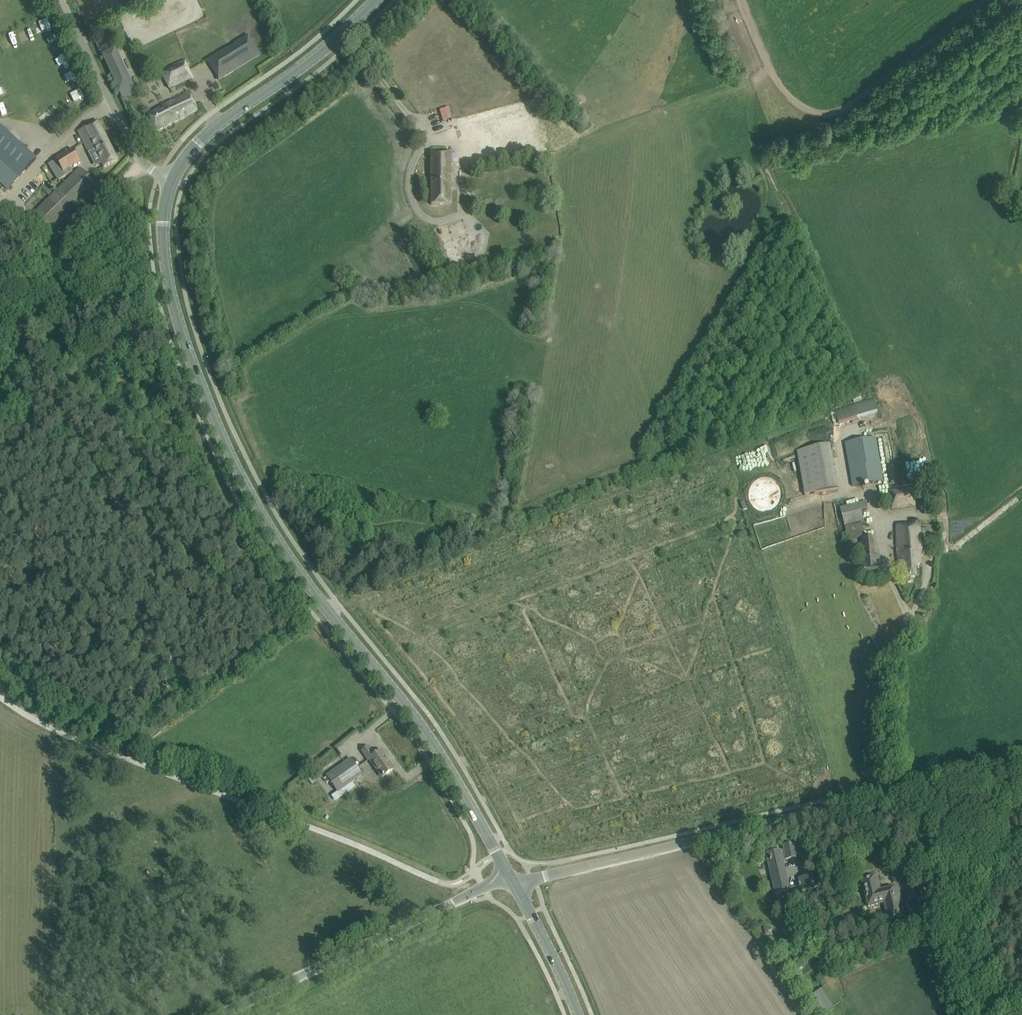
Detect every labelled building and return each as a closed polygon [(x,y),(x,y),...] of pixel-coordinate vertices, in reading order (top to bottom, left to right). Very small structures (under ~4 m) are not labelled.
[(35,22),(38,30),(47,27),(44,19),(35,22)] [(19,41),(30,38),(28,31),(17,34),(19,41)] [(0,40),(0,42),(3,49),(12,45),(8,36),(0,40)] [(227,49),(222,52),(229,64),(214,73),(218,78),(218,79),(218,80),(259,55),(248,36),(235,44),(236,45),(228,50),(227,49)] [(52,52),(63,47),(59,37),(48,41),(52,52)] [(114,49),(103,54),(120,91),(131,86),(114,49)] [(65,52),(56,58),(61,66),(70,61),(65,52)] [(161,72),(165,81),(170,90),(192,78),(183,60),(161,72)] [(72,81),(78,79),(74,70),(68,73),(72,81)] [(76,104),(87,104),(87,93),(76,93),(76,104)] [(189,93),(148,115),(157,132),(197,111),(189,93)] [(79,132),(89,153),(95,150),(104,167),(117,161),(98,122),(84,129),(85,129),(79,132)] [(52,123),(47,128),(51,133),(56,129),(52,123)] [(8,190),(37,159),(1,126),(0,127),(0,183),(8,190)] [(47,165),(58,181),(73,172),(70,168),(80,161),(72,149),(47,165)] [(450,157),(432,157),(432,152),(431,152),(431,205),(452,205),(451,152),(450,152),(450,157)] [(34,214),(51,232),(98,186),(80,168),(34,214)] [(476,253),(466,218),(440,225),(450,260),(476,253)] [(834,411),(839,426),(877,414),(872,399),(834,411)] [(846,442),(853,486),(883,481),(876,437),(846,442)] [(796,451),(804,495),(838,489),(830,445),(796,451)] [(748,495),(748,498),(749,500),(750,502),(752,505),(754,508),(757,510),(761,511),(764,512),(767,512),(770,511),(773,510),(776,508),(779,506),(781,503),(782,501),(783,498),(783,495),(783,492),(782,490),(780,485),(779,483),(777,482),(775,480),(773,479),(770,478),(768,477),(764,477),(761,478),(758,479),(755,480),(752,483),(751,485),(750,488),(748,493),(748,495)] [(888,491),(891,510),(915,506),(914,500),(915,499),(922,498),(919,487),(888,491)] [(839,509),(844,527),(863,521),(861,511),(867,510),(865,502),(839,509)] [(919,553),(921,553),(919,525),(897,525),(900,578),(907,577),(908,582),(913,582),(912,577),(916,577),(915,565),(920,564),(919,553)] [(873,536),(863,537),(866,568),(863,568),(864,579),(883,577),(881,565),(879,565),(878,556),(875,557),(873,536)] [(370,759),(383,777),(393,770),(381,751),(374,756),(368,747),(362,752),(368,761),(370,759)] [(327,777),(337,792),(362,774),(351,759),(327,777)] [(775,895),(780,894),(781,898),(805,893),(804,890),(817,887),(819,896),(832,893),(829,884),(820,886),(818,874),(808,876),(798,878),(800,886),(790,888),(783,860),(785,859),(785,860),(797,857),(794,843),(782,845),(783,850),(781,851),(781,850),(765,853),(775,895)] [(887,902),(892,919),(904,916),(897,887),(880,891),(877,876),(862,880),(865,892),(864,893),(868,907),(887,902)] [(906,902),(909,914),(921,912),(918,899),(906,902)] [(822,1012),(832,1007),(823,988),(812,993),(822,1012)]
